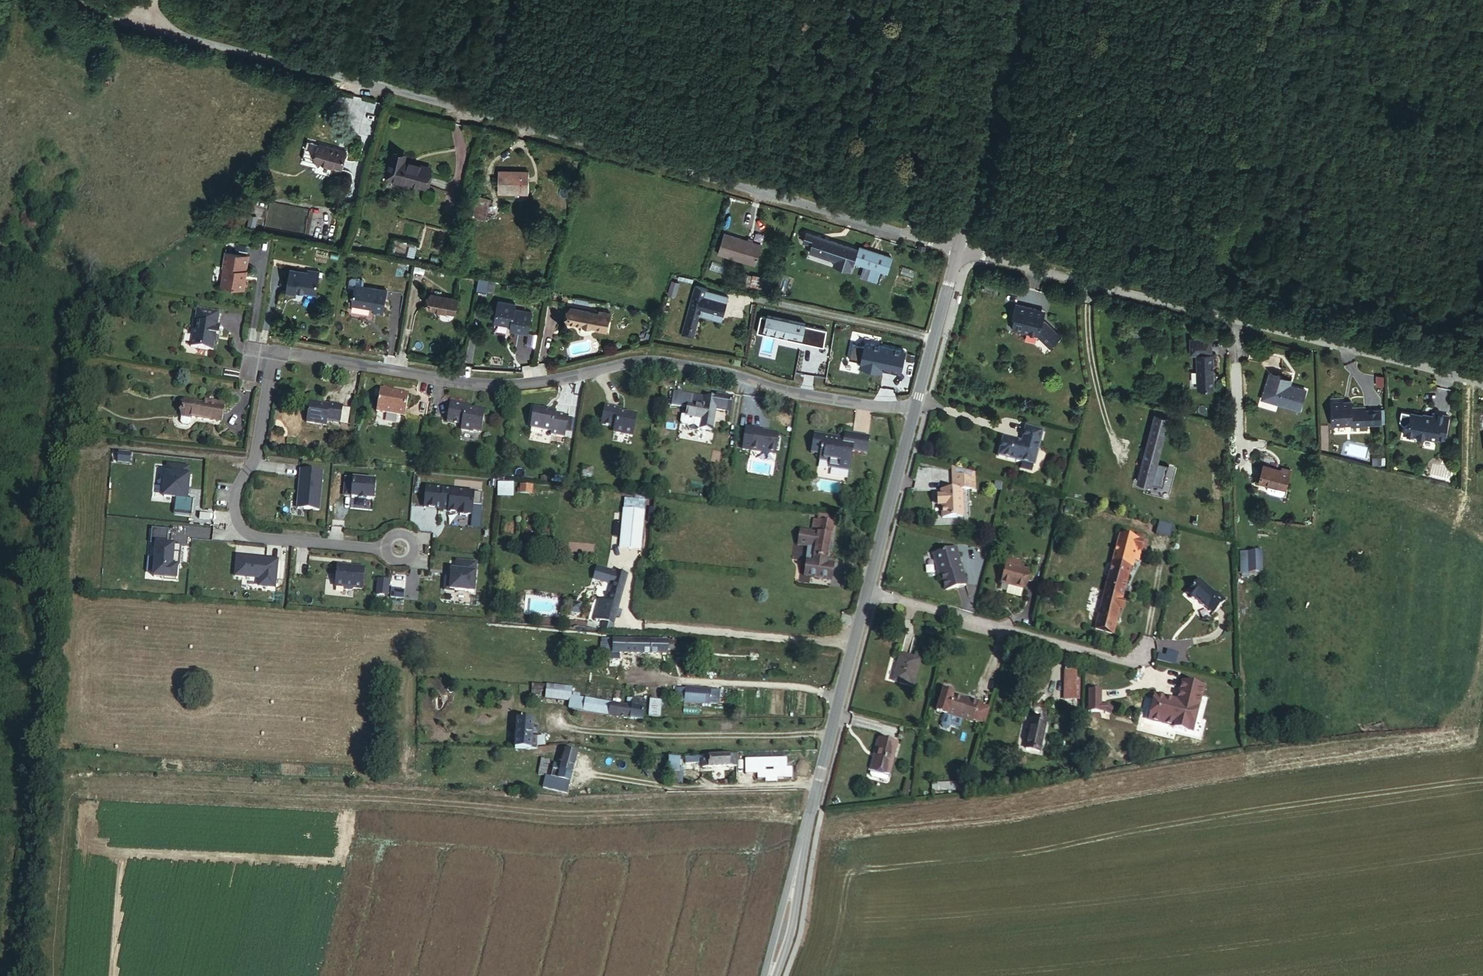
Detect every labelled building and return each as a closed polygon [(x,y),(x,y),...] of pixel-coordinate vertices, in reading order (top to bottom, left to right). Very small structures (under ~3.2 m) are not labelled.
[(322,145),(327,135),(320,131),(314,141),(322,145)] [(328,134),(327,135),(322,145),(319,149),(343,163),(352,147),(328,134)] [(319,149),(322,145),(314,141),(311,145),(319,149)] [(394,152),(387,177),(425,188),(431,167),(404,160),(406,155),(394,152)] [(531,171),(500,171),(500,192),(530,192),(531,171)] [(490,206),(492,199),(480,196),(478,203),(490,206)] [(487,218),(490,206),(478,203),(475,215),(487,218)] [(256,226),(257,216),(250,215),(248,225),(256,226)] [(811,245),(814,235),(807,233),(804,242),(811,245)] [(757,264),(762,244),(724,234),(718,254),(757,264)] [(856,263),(856,260),(859,250),(846,246),(814,235),(811,245),(812,245),(810,252),(835,261),(834,265),(852,272),(856,263)] [(856,263),(881,271),(885,255),(869,250),(860,247),(859,250),(856,260),(856,263)] [(253,257),(231,253),(229,269),(231,269),(228,287),(249,291),(251,282),(250,280),(250,278),(252,278),(253,272),(250,272),(253,257)] [(320,296),(324,276),(312,274),(305,273),(305,271),(295,269),(291,294),(301,296),(302,292),(320,296)] [(752,274),(750,284),(764,286),(766,277),(752,274)] [(353,289),(358,290),(356,305),(378,308),(377,314),(388,315),(392,290),(367,286),(368,280),(367,278),(356,276),(354,278),(352,287),(353,289)] [(493,294),(496,281),(477,277),(475,289),(493,294)] [(680,283),(674,281),(670,294),(676,296),(680,283)] [(682,334),(694,337),(700,312),(705,314),(706,316),(717,318),(723,315),(728,295),(706,290),(707,287),(695,284),(682,334)] [(460,299),(433,294),(430,310),(458,315),(460,299)] [(519,301),(502,298),(498,319),(515,321),(514,327),(532,330),(536,308),(518,305),(519,301)] [(1043,316),(1035,314),(1035,313),(1036,313),(1036,312),(1036,311),(1036,310),(1035,310),(1035,309),(1035,308),(1034,308),(1015,303),(1012,315),(1014,316),(1011,328),(1037,335),(1049,347),(1060,336),(1044,321),(1042,321),(1043,316)] [(601,325),(603,310),(574,305),(571,320),(600,325),(601,325)] [(603,307),(603,310),(601,325),(600,325),(600,327),(611,328),(614,309),(603,307)] [(218,352),(219,344),(221,337),(223,338),(225,327),(222,327),(224,314),(202,310),(195,348),(218,352)] [(1190,355),(1196,354),(1211,354),(1210,339),(1189,340),(1190,355)] [(1211,354),(1196,354),(1198,390),(1213,390),(1212,382),(1214,378),(1213,370),(1211,370),(1212,366),(1216,365),(1215,354),(1211,354)] [(1276,381),(1278,376),(1268,373),(1260,398),(1298,409),(1304,390),(1287,385),(1276,381)] [(1289,380),(1278,376),(1276,381),(1287,385),(1289,380)] [(396,394),(397,391),(385,389),(381,412),(410,416),(413,397),(396,394)] [(673,405),(689,407),(691,395),(675,392),(673,405)] [(691,395),(689,407),(687,415),(697,417),(703,418),(702,428),(712,430),(715,410),(717,399),(716,399),(691,395)] [(717,395),(716,399),(717,399),(715,410),(730,412),(732,398),(717,395)] [(1341,398),(1329,398),(1330,424),(1350,423),(1350,425),(1364,425),(1363,409),(1363,407),(1350,407),(1350,400),(1341,401),(1341,398)] [(471,403),(453,400),(449,421),(464,424),(463,429),(476,431),(476,429),(484,431),(487,409),(477,407),(477,408),(470,407),(471,403)] [(230,405),(218,403),(218,406),(212,405),(190,402),(187,418),(227,424),(230,405)] [(335,406),(315,403),(312,424),(332,427),(333,421),(346,423),(348,407),(335,404),(335,406)] [(559,409),(538,405),(534,426),(555,430),(555,433),(567,435),(571,414),(558,412),(559,409)] [(620,407),(607,405),(603,424),(617,427),(616,428),(618,432),(634,435),(638,413),(628,411),(628,413),(620,411),(620,407)] [(1380,408),(1363,409),(1364,424),(1380,423),(1380,408)] [(1421,413),(1410,411),(1408,419),(1403,422),(1401,432),(1413,435),(1415,437),(1421,439),(1424,437),(1434,439),(1435,437),(1442,438),(1447,415),(1431,412),(1429,417),(1422,415),(1421,413)] [(697,417),(687,415),(682,414),(681,421),(684,425),(689,426),(692,429),(699,431),(700,428),(696,427),(697,417)] [(1161,445),(1163,435),(1168,417),(1154,414),(1143,457),(1157,460),(1161,445)] [(1020,442),(1001,437),(996,457),(1033,466),(1041,432),(1023,427),(1020,442)] [(756,429),(753,451),(777,455),(780,437),(778,434),(764,432),(764,431),(756,429)] [(837,436),(818,432),(814,452),(824,454),(823,459),(833,461),(833,466),(852,469),(856,450),(870,453),(873,436),(848,432),(846,439),(837,438),(837,436)] [(1171,437),(1163,435),(1161,445),(1169,448),(1171,437)] [(1169,448),(1161,445),(1157,460),(1143,457),(1137,480),(1158,487),(1169,448)] [(190,466),(166,464),(166,472),(162,472),(160,498),(174,499),(174,513),(191,516),(194,499),(187,498),(190,466)] [(1259,482),(1268,484),(1286,488),(1291,470),(1282,467),(1281,470),(1263,465),(1259,482)] [(324,470),(299,468),(296,509),(320,511),(324,470)] [(973,474),(952,469),(953,490),(960,490),(973,489),(973,474)] [(375,479),(343,476),(342,497),(374,500),(375,479)] [(533,493),(533,484),(514,484),(514,494),(533,493)] [(1286,488),(1268,484),(1267,488),(1269,492),(1280,495),(1285,493),(1286,488)] [(474,490),(425,485),(423,507),(448,510),(448,512),(457,513),(458,516),(465,516),(469,514),(473,514),(473,504),(481,505),(482,493),(474,493),(474,490)] [(960,490),(953,490),(940,490),(940,497),(939,497),(939,506),(941,506),(941,518),(961,517),(960,490)] [(644,512),(624,509),(620,547),(640,549),(644,512)] [(820,520),(815,519),(813,531),(802,529),(799,543),(810,545),(804,574),(831,579),(834,564),(825,562),(826,558),(827,559),(834,522),(820,520)] [(168,530),(151,529),(149,543),(154,543),(151,577),(176,579),(177,564),(172,564),(174,543),(167,542),(168,530)] [(1143,541),(1120,535),(1096,628),(1112,632),(1129,566),(1131,567),(1133,560),(1138,561),(1143,541)] [(954,549),(932,555),(937,576),(940,575),(945,591),(965,585),(954,549)] [(1260,552),(1240,553),(1241,573),(1261,572),(1260,552)] [(280,558),(234,555),(233,577),(257,579),(257,586),(276,589),(280,558)] [(477,562),(455,559),(454,569),(449,569),(449,578),(444,577),(443,590),(447,592),(475,592),(477,562)] [(1019,563),(1012,561),(1010,567),(1005,566),(1000,584),(1007,586),(1005,591),(1005,594),(1019,598),(1026,571),(1018,569),(1019,563)] [(364,566),(336,564),(333,587),(362,590),(364,566)] [(614,623),(627,575),(598,566),(595,578),(613,583),(607,601),(600,599),(595,618),(614,623)] [(390,580),(377,579),(375,595),(388,596),(390,580)] [(1200,581),(1190,591),(1198,599),(1214,613),(1226,600),(1218,593),(1216,595),(1200,581)] [(406,589),(392,588),(390,597),(404,599),(406,589)] [(1198,599),(1190,591),(1188,594),(1196,601),(1198,599)] [(580,611),(583,602),(573,599),(570,609),(580,611)] [(926,633),(936,635),(938,630),(928,627),(926,633)] [(615,639),(605,639),(604,652),(614,652),(615,639)] [(667,641),(615,639),(614,652),(653,654),(667,654),(667,649),(667,641)] [(676,642),(667,641),(667,649),(675,649),(676,642)] [(923,659),(902,654),(896,681),(916,686),(923,659)] [(1077,671),(1065,671),(1065,700),(1076,700),(1077,671)] [(1183,680),(1178,702),(1168,699),(1168,697),(1154,694),(1150,708),(1157,710),(1154,721),(1175,726),(1187,729),(1193,730),(1204,685),(1183,680)] [(547,686),(532,684),(532,694),(541,695),(541,690),(547,691),(547,686)] [(570,697),(571,687),(547,685),(547,686),(547,691),(546,699),(570,701),(570,697)] [(720,691),(677,688),(676,701),(719,704),(720,691)] [(1101,690),(1088,689),(1088,712),(1100,712),(1100,711),(1101,705),(1101,690)] [(943,716),(940,727),(941,729),(947,731),(949,730),(950,727),(960,730),(962,721),(973,725),(974,722),(985,725),(989,710),(978,706),(979,703),(971,700),(970,702),(952,697),(942,694),(936,713),(943,716)] [(572,697),(570,697),(570,701),(569,708),(608,715),(610,704),(579,698),(572,697)] [(627,703),(627,706),(643,708),(647,708),(648,701),(643,701),(644,699),(631,697),(631,704),(627,703)] [(648,698),(647,715),(660,716),(661,699),(648,698)] [(610,704),(608,715),(640,720),(642,720),(643,708),(627,706),(610,704)] [(1107,705),(1101,705),(1100,711),(1105,711),(1109,714),(1113,709),(1107,705)] [(1157,710),(1150,708),(1148,719),(1154,721),(1157,710)] [(1044,721),(1031,717),(1024,747),(1039,751),(1044,732),(1042,731),(1044,721)] [(517,719),(516,748),(530,748),(531,736),(532,732),(532,726),(533,720),(517,719)] [(872,770),(873,770),(889,774),(890,775),(897,745),(879,740),(872,770)] [(577,753),(566,749),(565,750),(563,759),(562,765),(554,763),(551,777),(567,781),(569,782),(577,753)] [(702,769),(729,767),(729,761),(729,756),(718,756),(701,758),(701,763),(702,769)] [(680,759),(669,758),(668,771),(677,773),(678,773),(680,759)] [(889,774),(873,770),(871,775),(872,778),(886,781),(888,780),(889,774)] [(551,777),(548,785),(565,790),(567,781),(551,777)] [(954,790),(953,783),(939,783),(940,791),(954,790)]
